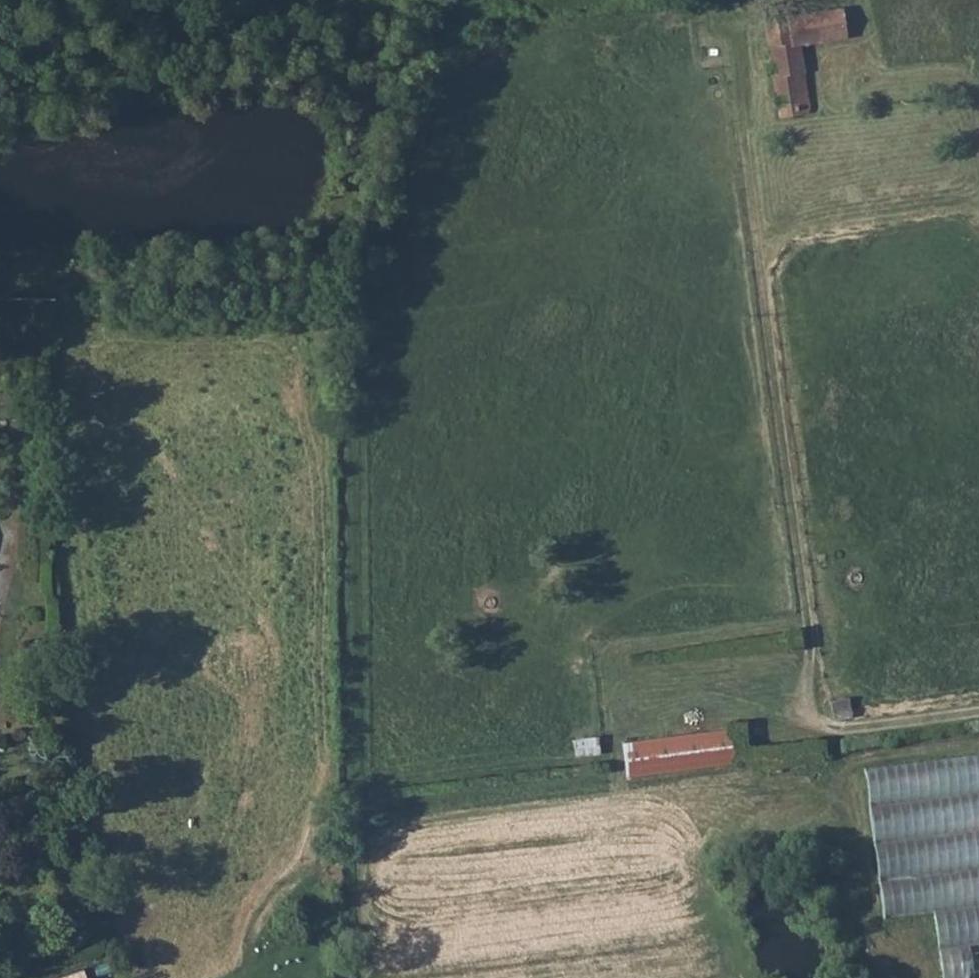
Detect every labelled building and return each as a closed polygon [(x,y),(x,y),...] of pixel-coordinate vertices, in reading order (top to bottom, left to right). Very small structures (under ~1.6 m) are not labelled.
[(821,41),(817,10),(788,14),(787,4),(774,6),(775,17),(764,18),(780,116),(799,114),(803,115),(807,112),(808,109),(807,105),(801,103),(797,73),(803,72),(799,44),(821,41)] [(821,41),(850,38),(845,7),(817,10),(821,41)] [(797,73),(801,103),(807,105),(803,72),(797,73)] [(731,728),(626,739),(630,776),(735,764),(731,728)] [(796,867),(808,866),(808,859),(795,860),(796,867)] [(82,967),(50,977),(85,977),(82,967)]
